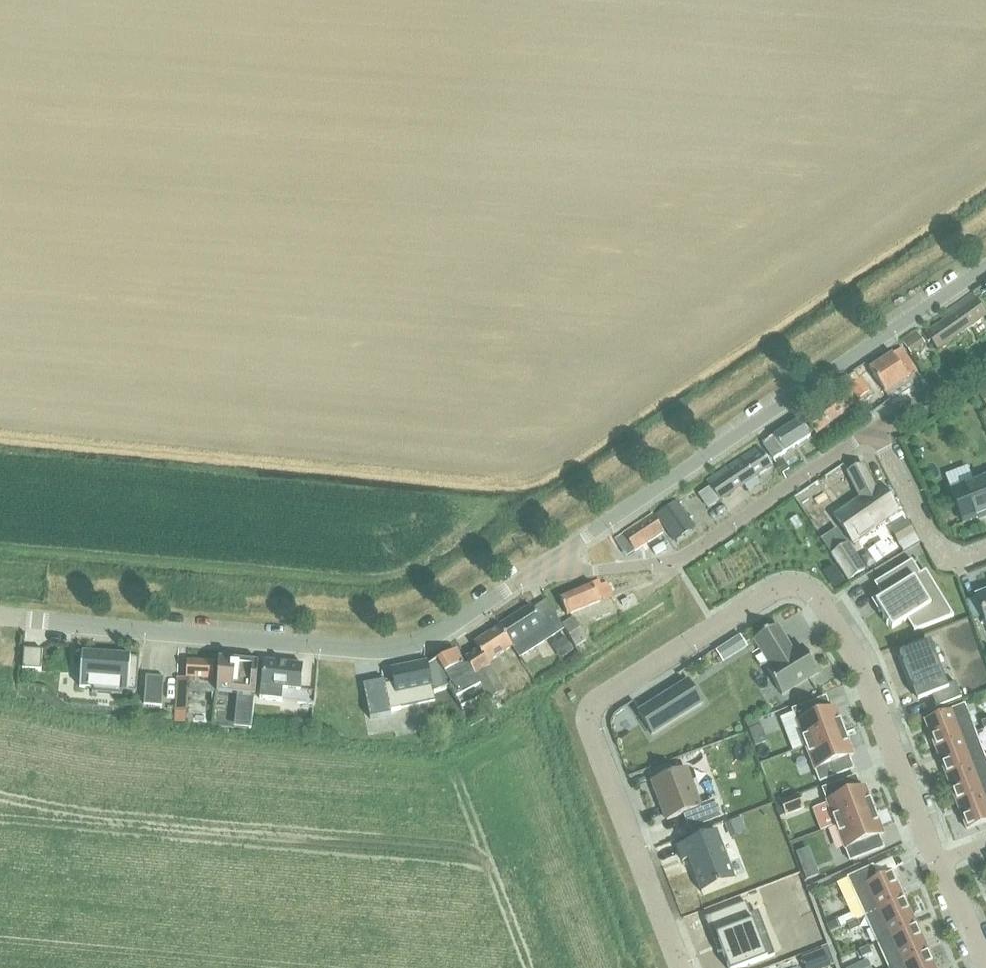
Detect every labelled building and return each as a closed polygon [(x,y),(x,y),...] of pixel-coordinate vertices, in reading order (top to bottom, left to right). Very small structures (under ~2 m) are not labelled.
[(947,312),(922,330),(936,350),(961,332),(985,315),(985,314),(973,295),(947,312)] [(918,332),(904,342),(911,352),(925,342),(918,332)] [(886,393),(909,378),(908,377),(917,370),(903,349),(893,355),(892,354),(870,369),(886,393)] [(861,379),(850,387),(859,400),(870,392),(861,379)] [(818,433),(858,403),(846,388),(806,418),(818,433)] [(775,460),(811,437),(800,419),(764,442),(775,460)] [(761,447),(708,482),(722,502),(744,486),(755,478),(773,466),(761,447)] [(783,460),(777,463),(783,473),(789,469),(783,460)] [(848,473),(859,494),(861,498),(835,516),(847,532),(853,542),(899,512),(884,488),(878,492),(875,486),(864,465),(848,473)] [(975,483),(974,481),(951,490),(963,523),(985,515),(985,479),(975,483)] [(654,516),(671,542),(694,527),(677,501),(674,503),(657,514),(654,516)] [(664,533),(658,523),(653,515),(617,538),(629,556),(664,533)] [(914,534),(908,523),(892,533),(899,543),(914,534)] [(850,544),(832,556),(848,580),(865,569),(850,544)] [(895,570),(874,583),(881,594),(883,597),(875,602),(877,604),(877,603),(877,604),(881,609),(878,611),(879,613),(881,611),(885,617),(883,618),(884,620),(886,618),(888,621),(888,622),(886,623),(887,625),(889,624),(892,629),(907,620),(910,618),(916,627),(916,628),(915,628),(913,629),(914,631),(933,624),(954,616),(953,614),(951,615),(950,613),(947,609),(940,597),(939,596),(939,597),(933,600),(929,602),(914,578),(920,574),(917,569),(912,560),(895,570)] [(842,575),(831,583),(835,589),(846,582),(842,575)] [(599,580),(560,596),(567,614),(571,612),(613,594),(608,582),(601,584),(599,580)] [(977,595),(985,620),(985,592),(977,595)] [(558,611),(553,602),(549,604),(554,613),(558,611)] [(531,607),(501,626),(502,627),(512,643),(520,656),(561,631),(544,604),(533,611),(531,607)] [(794,652),(777,625),(754,639),(771,666),(766,669),(782,695),(819,673),(803,647),(794,652)] [(512,643),(502,627),(477,642),(481,648),(466,658),(489,701),(505,693),(487,658),(512,643)] [(565,637),(552,646),(561,658),(573,650),(565,637)] [(586,640),(577,645),(582,654),(591,648),(586,640)] [(727,642),(716,650),(723,661),(735,653),(727,642)] [(902,654),(906,666),(906,667),(917,695),(918,699),(919,699),(923,698),(932,694),(934,701),(937,707),(939,707),(940,706),(948,703),(961,698),(961,696),(956,683),(955,683),(947,686),(938,661),(931,644),(930,642),(929,643),(917,648),(907,652),(903,654),(902,654)] [(437,658),(427,665),(433,692),(448,685),(456,699),(461,708),(485,694),(480,686),(468,664),(464,666),(455,649),(438,658),(437,658)] [(42,652),(24,651),(23,670),(41,671),(42,652)] [(185,671),(186,652),(162,651),(161,670),(185,671)] [(82,652),(79,686),(91,687),(91,692),(121,695),(121,691),(135,692),(139,657),(104,654),(104,655),(82,652)] [(219,679),(219,695),(239,696),(237,723),(252,725),(252,729),(254,730),(256,698),(257,698),(260,661),(221,658),(220,667),(219,679)] [(219,695),(219,679),(215,679),(216,662),(189,661),(188,679),(179,678),(177,712),(190,713),(191,694),(219,695)] [(302,677),(303,666),(303,665),(302,665),(281,663),(264,661),(264,662),(262,675),(261,687),(260,693),(260,699),(282,701),(283,694),(283,688),(284,688),(292,689),(300,690),(301,690),(302,677)] [(374,682),(363,684),(366,699),(370,719),(383,717),(391,715),(390,712),(401,709),(401,708),(406,707),(427,702),(429,702),(431,701),(435,701),(435,700),(433,692),(427,665),(427,662),(416,664),(395,668),(392,669),(393,675),(394,682),(385,684),(384,680),(374,682)] [(72,676),(57,675),(56,687),(71,688),(72,676)] [(146,675),(143,705),(160,706),(163,677),(146,675)] [(689,680),(638,713),(641,718),(644,723),(645,723),(652,735),(669,724),(703,703),(696,691),(689,680)] [(794,713),(780,718),(793,751),(806,746),(844,732),(835,708),(830,710),(826,698),(793,710),(794,713)] [(936,748),(975,733),(965,705),(925,720),(936,748)] [(759,723),(776,716),(773,707),(756,714),(759,723)] [(767,741),(761,725),(749,730),(755,745),(767,741)] [(850,756),(853,756),(844,732),(806,746),(820,782),(853,769),(849,757),(850,756)] [(985,760),(975,733),(936,748),(946,775),(985,760)] [(946,775),(956,802),(985,791),(985,761),(985,760),(946,775)] [(719,818),(713,803),(701,807),(692,785),(686,768),(666,775),(652,781),(659,798),(667,820),(674,818),(682,815),(684,814),(690,829),(719,818)] [(837,825),(874,811),(865,787),(861,789),(856,777),(823,789),(837,825)] [(956,802),(967,829),(985,822),(985,791),(956,802)] [(799,794),(780,801),(785,815),(805,808),(799,794)] [(883,834),(874,811),(837,825),(850,861),(883,848),(879,836),(883,834)] [(740,818),(725,824),(730,837),(745,831),(740,818)] [(727,858),(717,831),(716,831),(694,840),(677,846),(679,854),(682,861),(683,861),(685,860),(688,859),(689,859),(695,876),(701,893),(702,893),(720,886),(735,880),(727,858)] [(813,861),(801,866),(806,879),(818,874),(813,861)] [(848,878),(838,882),(844,895),(842,900),(844,904),(849,906),(852,913),(838,920),(842,927),(847,925),(857,920),(866,916),(905,899),(892,872),(878,878),(873,867),(848,878)] [(905,899),(866,916),(878,942),(916,925),(905,899)] [(746,903),(709,917),(728,967),(744,967),(768,959),(746,903)] [(860,927),(857,920),(847,925),(850,932),(860,927)] [(916,925),(878,942),(889,967),(891,967),(928,951),(916,925)] [(869,946),(859,951),(862,958),(872,954),(869,946)] [(802,957),(806,967),(827,967),(830,967),(823,949),(802,957)] [(838,967),(857,967),(861,966),(854,951),(834,959),(838,967)] [(928,951),(891,967),(936,967),(928,951)]
